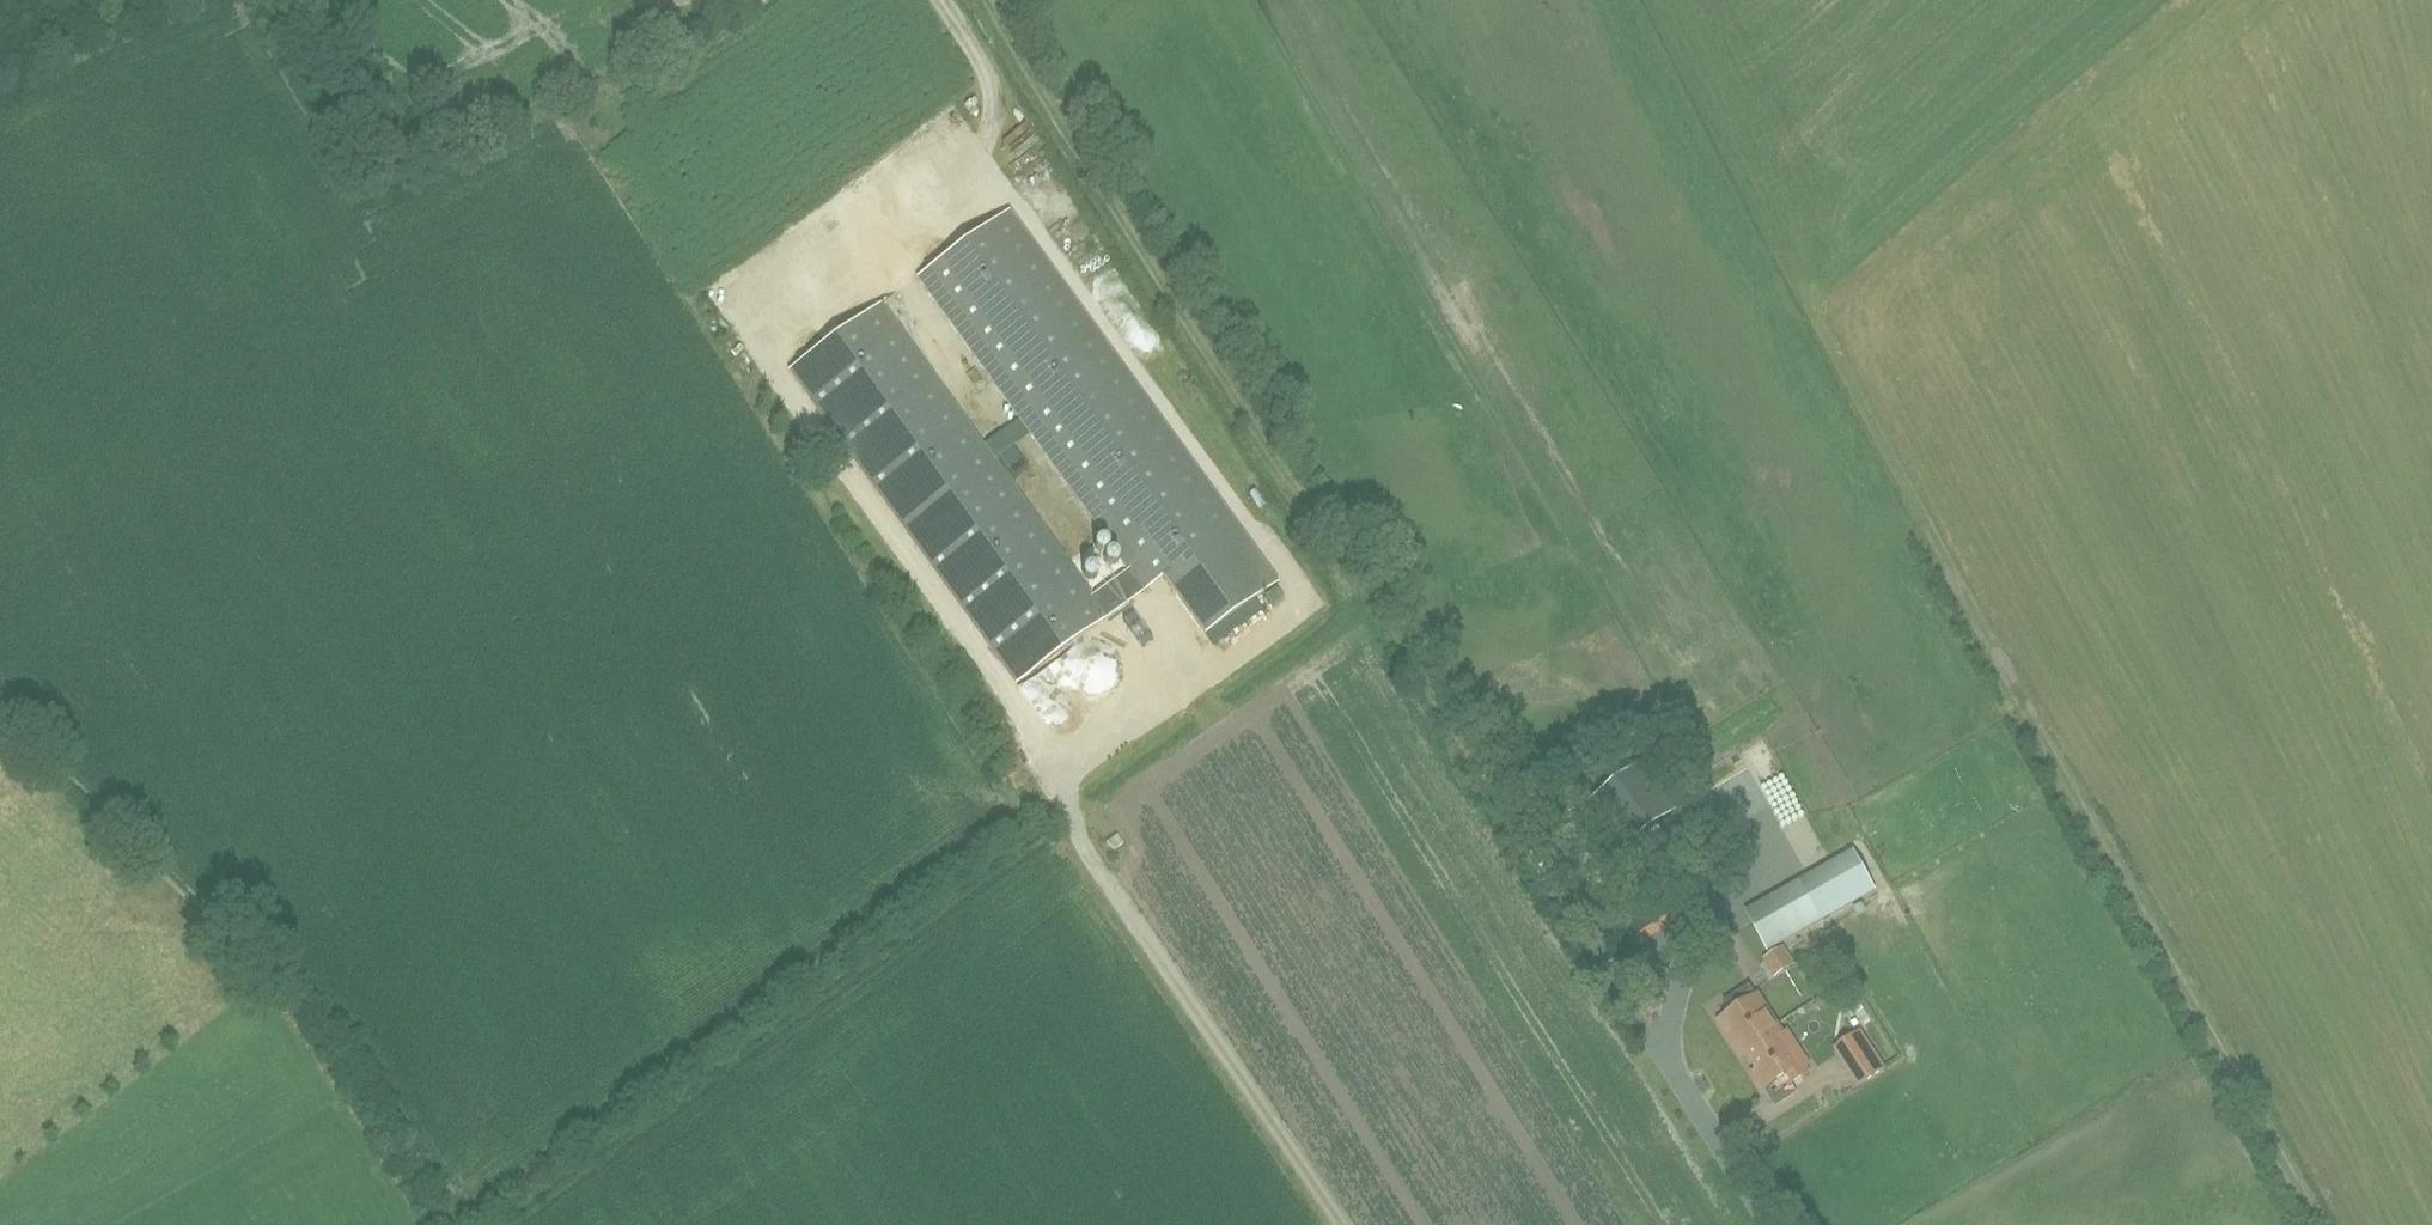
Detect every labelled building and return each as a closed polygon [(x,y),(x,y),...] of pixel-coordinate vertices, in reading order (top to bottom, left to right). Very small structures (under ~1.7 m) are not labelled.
[(1009,213),(919,278),(1131,570),(1092,599),(880,306),(791,371),(1016,683),(1163,577),(1177,597),(1178,596),(1206,635),(1277,583),(1009,213)] [(1643,761),(1580,806),(1609,847),(1672,802),(1643,761)] [(1858,860),(1751,920),(1769,951),(1826,919),(1826,920),(1876,892),(1858,860)] [(1683,890),(1669,899),(1682,918),(1696,909),(1683,890)] [(1738,1038),(1749,1055),(1760,1072),(1755,1075),(1765,1091),(1784,1079),(1789,1087),(1808,1074),(1758,998),(1757,999),(1750,987),(1725,1003),(1732,1015),(1720,1023),(1732,1041),(1738,1038)] [(1861,1034),(1841,1047),(1864,1083),(1884,1070),(1861,1034)]
